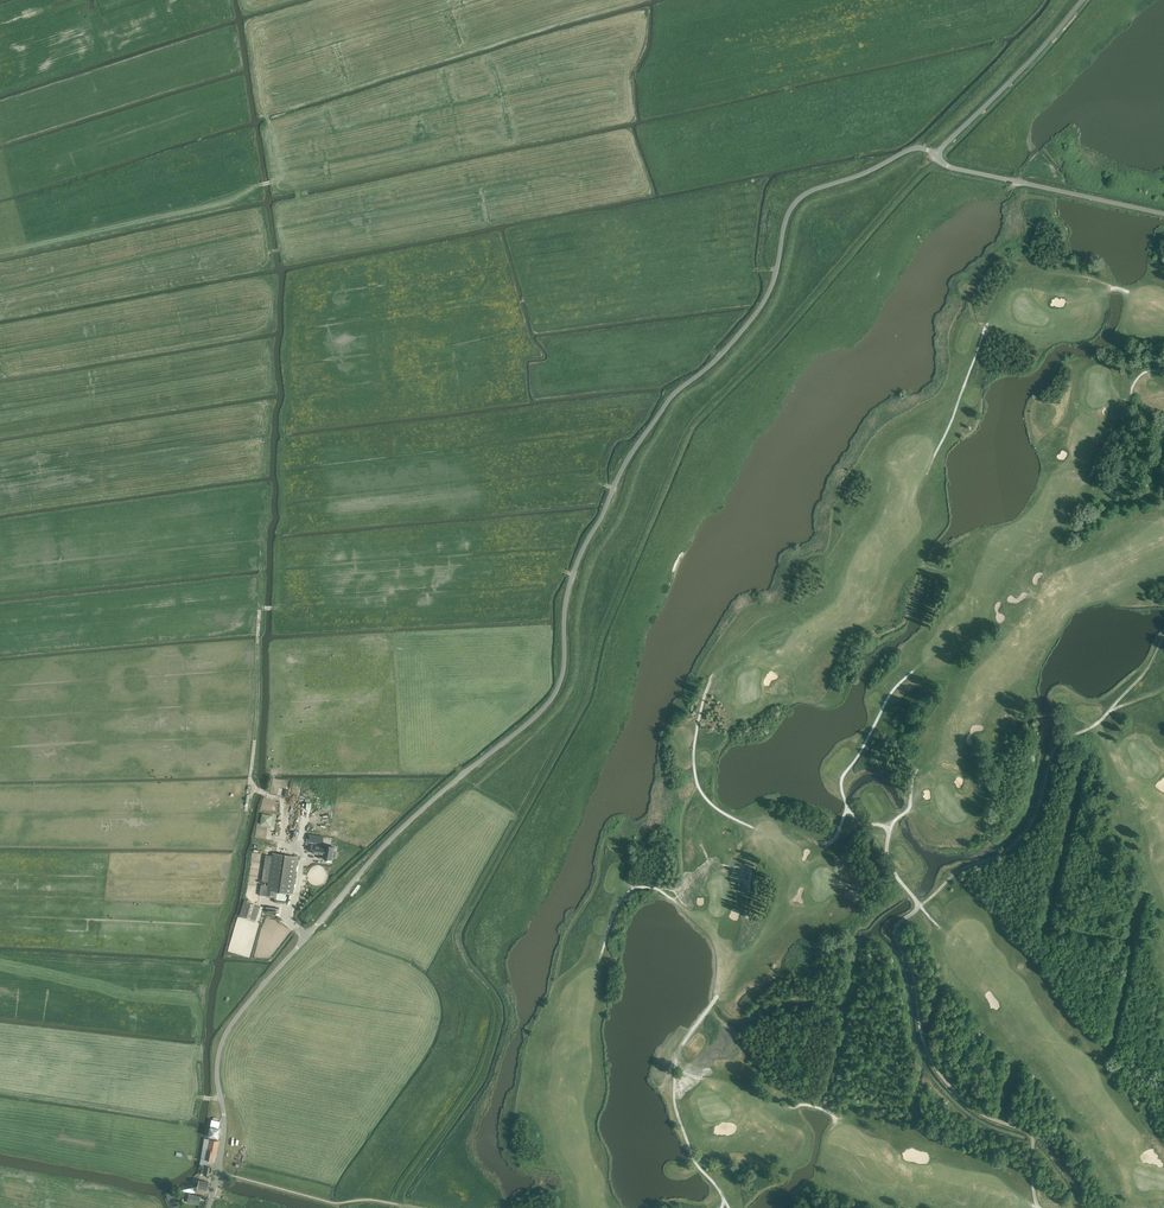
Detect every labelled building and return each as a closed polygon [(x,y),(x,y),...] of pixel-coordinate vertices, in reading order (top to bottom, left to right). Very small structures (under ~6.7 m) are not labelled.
[(308,830),(310,802),(299,801),(296,829),(308,830)] [(260,823),(271,825),(273,815),(262,813),(260,823)] [(336,853),(333,852),(334,847),(325,845),(324,847),(314,845),(313,853),(323,855),(323,858),(332,859),(333,857),(335,858),(336,853)] [(292,894),(298,857),(273,853),(267,896),(274,897),(275,891),(292,894)] [(243,916),(250,919),(255,905),(247,903),(243,916)] [(205,1136),(208,1136),(208,1137),(218,1138),(220,1128),(219,1128),(220,1121),(212,1119),(211,1127),(210,1127),(209,1130),(206,1129),(205,1136)] [(213,1161),(214,1153),(217,1154),(217,1152),(219,1141),(210,1139),(206,1160),(213,1161)] [(211,1167),(206,1166),(202,1165),(200,1174),(205,1175),(205,1174),(210,1175),(211,1167)] [(207,1190),(209,1182),(199,1180),(198,1188),(207,1190)] [(199,1204),(200,1196),(189,1193),(188,1198),(180,1197),(179,1202),(183,1203),(184,1200),(199,1204)]
